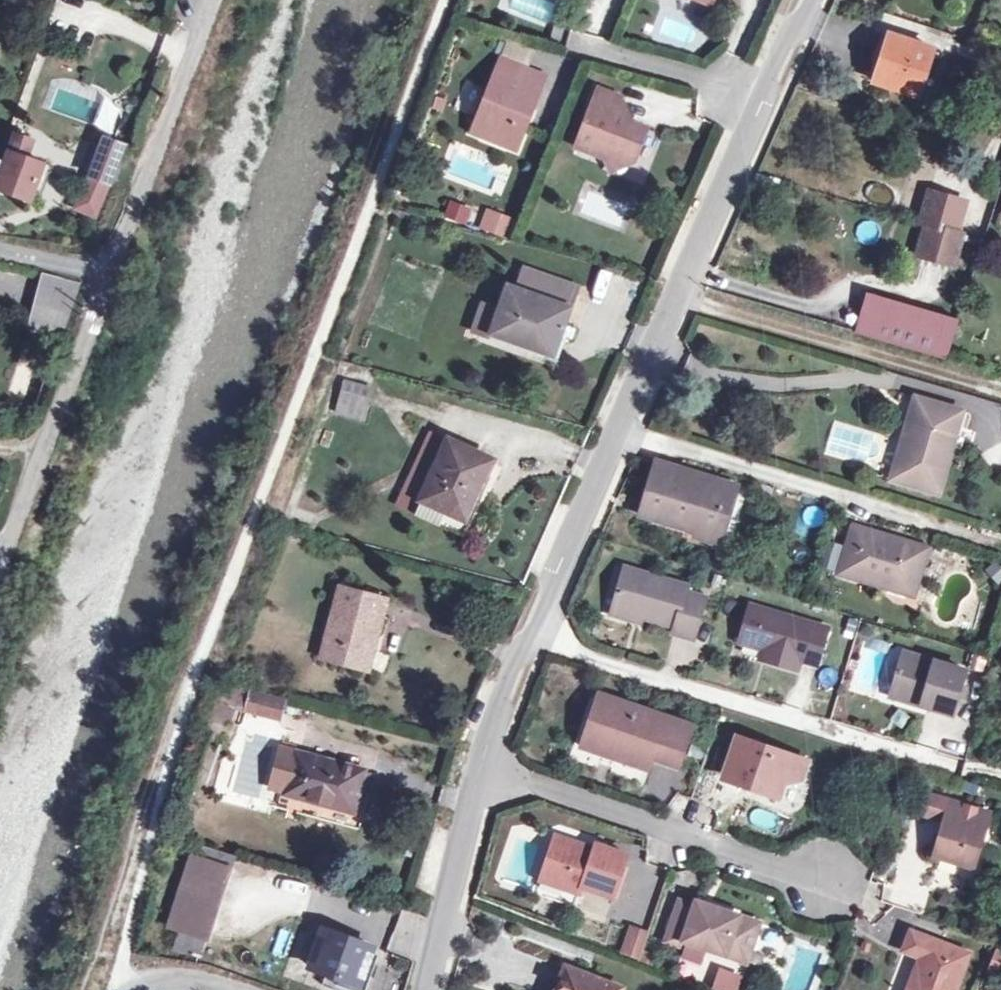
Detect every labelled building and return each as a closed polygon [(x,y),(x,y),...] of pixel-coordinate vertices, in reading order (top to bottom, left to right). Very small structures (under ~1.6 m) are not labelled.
[(702,8),(705,0),(684,0),(702,8)] [(719,0),(705,0),(702,8),(714,13),(719,0)] [(566,36),(555,32),(551,46),(562,49),(566,36)] [(935,56),(883,39),(875,60),(884,63),(876,87),(919,102),(935,56)] [(523,92),(529,80),(504,69),(473,142),(519,161),(529,136),(524,134),(533,116),(536,117),(543,100),(523,92)] [(548,88),(529,80),(523,92),(543,100),(548,88)] [(576,152),(609,167),(622,160),(636,169),(652,135),(622,122),(626,109),(600,97),(576,152)] [(18,135),(8,162),(2,160),(0,166),(6,168),(0,184),(0,188),(40,202),(54,166),(30,156),(35,141),(18,135)] [(112,185),(127,146),(105,138),(91,177),(112,185)] [(614,176),(636,169),(622,160),(609,167),(614,176)] [(928,231),(954,239),(963,209),(929,198),(919,228),(928,231)] [(509,240),(516,219),(449,199),(442,220),(509,240)] [(963,242),(954,239),(928,231),(918,260),(954,272),(963,242)] [(33,332),(62,340),(79,294),(81,287),(48,276),(33,332)] [(527,276),(520,300),(535,304),(542,280),(527,276)] [(499,341),(548,357),(554,341),(566,343),(580,290),(542,280),(535,304),(520,300),(511,298),(499,341)] [(949,364),(962,323),(875,297),(862,338),(949,364)] [(554,341),(548,357),(560,361),(566,343),(554,341)] [(344,383),(339,400),(364,407),(369,391),(344,383)] [(912,438),(922,403),(912,400),(901,436),(912,438)] [(956,413),(922,403),(912,438),(901,436),(888,480),(934,493),(946,448),(956,413)] [(426,438),(398,508),(461,531),(492,463),(426,438)] [(700,525),(695,541),(723,548),(740,491),(657,465),(644,507),(700,525)] [(640,519),(695,541),(700,525),(644,507),(640,519)] [(461,531),(398,508),(393,521),(455,544),(461,531)] [(847,579),(888,592),(891,586),(921,595),(934,557),(860,534),(847,579)] [(633,567),(619,608),(648,618),(680,629),(677,636),(699,643),(714,601),(691,592),(692,587),(633,567)] [(891,586),(888,592),(919,602),(921,595),(891,586)] [(326,660),(372,672),(390,601),(343,589),(326,660)] [(645,627),(648,618),(619,608),(617,617),(645,627)] [(776,654),(772,664),(799,673),(804,663),(821,669),(833,633),(758,609),(747,644),(768,651),(776,654)] [(764,661),(772,664),(776,654),(768,651),(764,661)] [(928,699),(924,713),(957,723),(971,677),(911,657),(899,691),(928,699)] [(224,701),(257,711),(260,699),(228,690),(224,701)] [(895,704),(924,713),(928,699),(899,691),(895,704)] [(292,707),(260,699),(257,711),(255,717),(287,725),(292,707)] [(697,732),(604,702),(584,754),(609,763),(610,758),(652,770),(656,762),(685,771),(697,732)] [(215,738),(227,743),(238,715),(226,710),(215,738)] [(810,765),(739,741),(727,778),(759,790),(758,794),(779,802),(785,786),(804,784),(810,765)] [(356,817),(362,798),(369,776),(300,758),(290,801),(356,817)] [(378,778),(369,776),(362,798),(371,800),(378,778)] [(957,811),(936,803),(928,824),(949,832),(957,811)] [(938,861),(975,876),(995,825),(957,811),(949,832),(938,861)] [(570,883),(587,889),(616,900),(633,858),(603,846),(599,855),(562,841),(546,882),(567,890),(570,883)] [(195,850),(191,862),(229,875),(233,862),(195,850)] [(191,862),(175,910),(213,923),(229,875),(191,862)] [(584,896),(587,889),(570,883),(567,890),(584,896)] [(699,913),(681,907),(668,947),(683,952),(686,946),(729,961),(750,969),(763,930),(742,923),(700,908),(699,913)] [(213,923),(175,910),(167,935),(179,938),(173,954),(196,963),(202,946),(205,947),(213,923)] [(280,954),(294,959),(306,928),(292,923),(280,954)] [(623,956),(640,963),(649,936),(632,930),(623,956)] [(374,953),(325,935),(311,970),(328,977),(323,989),(327,989),(350,989),(351,987),(360,989),(374,953)] [(910,940),(902,959),(917,965),(908,989),(956,989),(967,961),(910,940)] [(987,969),(1000,974),(1000,950),(995,948),(987,969)] [(709,988),(713,989),(739,989),(745,976),(718,965),(709,988)] [(558,989),(614,989),(564,972),(558,989)]
